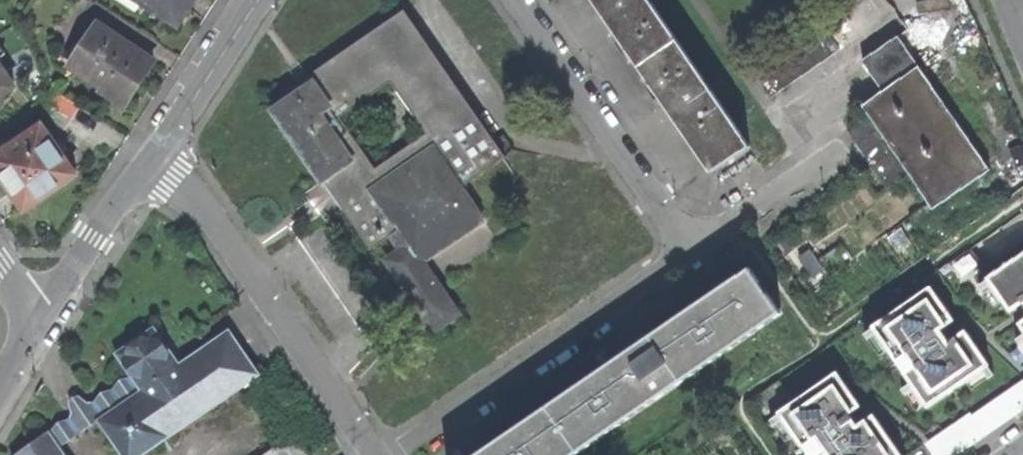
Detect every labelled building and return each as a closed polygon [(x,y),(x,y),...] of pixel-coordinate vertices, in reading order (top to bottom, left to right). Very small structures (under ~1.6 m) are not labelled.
[(141,13),(147,3),(178,24),(193,0),(123,0),(141,13)] [(637,63),(675,38),(649,0),(594,0),(603,14),(637,63)] [(392,232),(401,246),(387,257),(389,260),(392,259),(438,325),(459,309),(421,253),(478,213),(482,219),(486,217),(464,183),(507,154),(478,112),(476,114),(425,41),(428,39),(405,8),(314,71),(312,70),(308,73),(309,76),(305,78),(301,82),(298,79),(272,99),(276,106),(274,108),(321,178),(329,173),(340,190),(347,201),(344,204),(373,245),(392,232)] [(155,60),(97,22),(85,41),(68,51),(62,59),(104,86),(101,90),(125,106),(140,83),(155,60)] [(756,71),(772,93),(839,45),(824,24),(756,71)] [(861,57),(883,87),(917,63),(896,32),(861,57)] [(710,169),(747,143),(675,38),(637,63),(676,120),(710,169)] [(883,87),(861,102),(869,113),(847,127),(886,185),(908,169),(926,200),(907,213),(911,219),(989,167),(918,62),(917,63),(883,87)] [(13,84),(0,64),(0,93),(13,84)] [(33,126),(34,129),(5,147),(6,151),(0,155),(0,170),(9,183),(25,207),(75,173),(62,153),(63,152),(42,119),(33,126)] [(996,278),(1018,310),(1022,307),(1022,260),(996,278)] [(753,272),(654,340),(680,378),(780,310),(753,272)] [(940,288),(882,329),(938,408),(998,366),(975,334),(962,343),(956,335),(951,328),(962,320),(940,288)] [(132,378),(141,391),(98,421),(121,454),(143,454),(260,374),(230,330),(181,363),(156,327),(116,354),(132,378)] [(638,351),(551,411),(578,449),(680,378),(654,340),(638,351)] [(841,371),(783,411),(807,446),(815,441),(825,454),(904,454),(881,422),(871,429),(863,418),(857,409),(864,404),(841,371)] [(98,421),(141,391),(132,378),(83,412),(72,419),(52,433),(50,430),(14,454),(67,454),(61,447),(98,421)] [(1022,414),(1022,385),(976,417),(974,414),(929,445),(936,454),(964,454),(1022,414)] [(578,449),(551,411),(488,454),(569,454),(578,449)] [(291,454),(307,454),(294,435),(283,443),(291,454)] [(283,443),(271,451),(274,454),(291,454),(283,443)]
